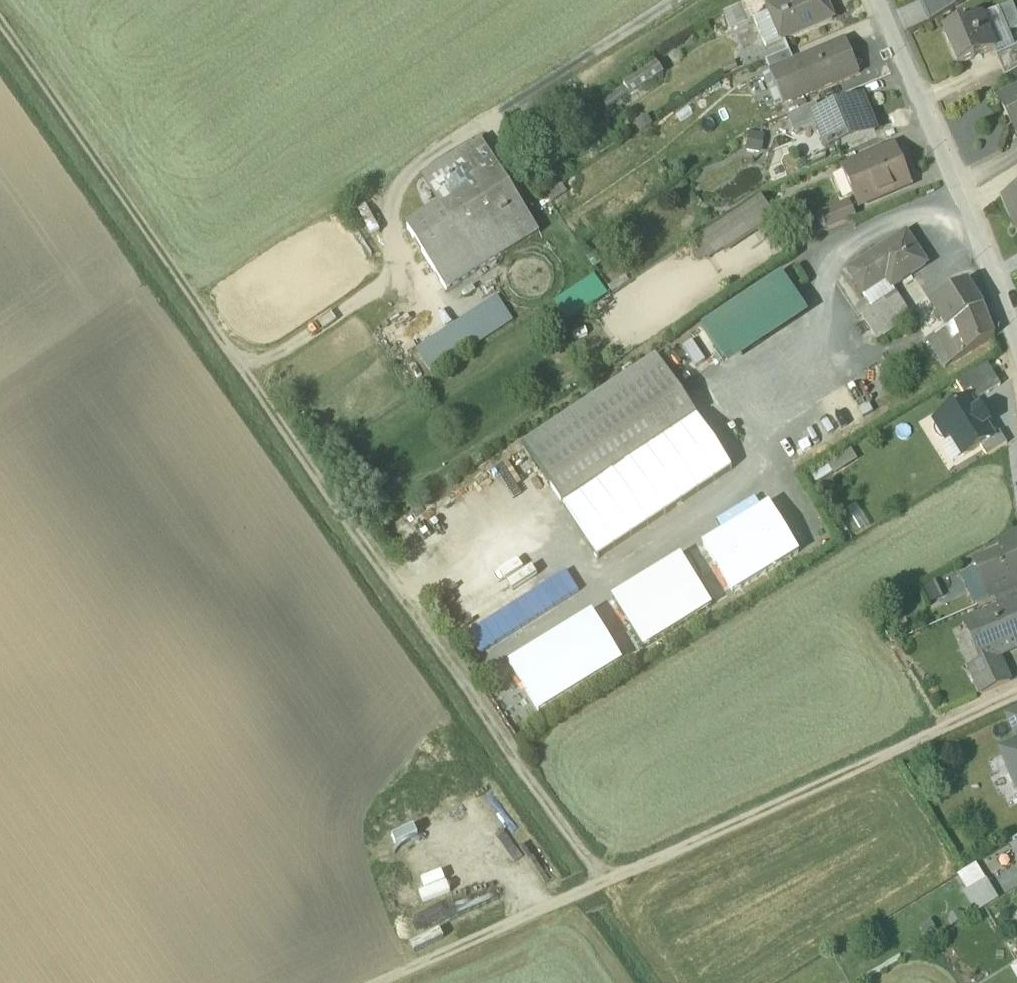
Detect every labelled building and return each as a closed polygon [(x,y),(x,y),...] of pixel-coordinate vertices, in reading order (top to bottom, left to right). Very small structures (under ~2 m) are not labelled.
[(724,14),(731,32),(755,22),(754,21),(770,14),(767,8),(778,4),(777,0),(757,0),(724,14)] [(767,8),(770,14),(781,42),(833,20),(825,0),(786,0),(778,4),(767,8)] [(952,0),(920,0),(930,24),(956,6),(952,0)] [(1012,4),(997,10),(1006,32),(1016,27),(1016,16),(1012,4)] [(770,14),(754,21),(755,22),(766,48),(781,42),(770,14)] [(981,16),(943,32),(958,66),(995,50),(981,16)] [(794,62),(777,70),(790,101),(814,91),(815,93),(859,74),(845,41),(794,62)] [(1000,57),(1008,77),(1016,72),(1016,50),(1000,57)] [(789,52),(766,61),(770,72),(777,70),(794,62),(789,52)] [(657,65),(624,87),(626,90),(629,95),(639,88),(640,89),(663,74),(657,65)] [(790,101),(777,70),(770,72),(769,73),(770,75),(763,78),(775,105),(782,102),(783,104),(790,101)] [(626,90),(604,104),(607,110),(629,95),(626,90)] [(999,99),(1016,134),(1016,133),(1016,90),(999,99)] [(820,116),(813,119),(813,121),(814,121),(816,126),(826,150),(825,151),(826,153),(835,150),(835,149),(875,133),(861,99),(820,116)] [(816,105),(788,117),(795,134),(816,126),(814,121),(813,121),(813,119),(820,116),(816,105)] [(481,141),(425,176),(443,206),(461,195),(501,257),(501,258),(539,234),(481,141)] [(893,151),(850,169),(864,202),(906,184),(893,151)] [(1002,199),(1010,218),(1012,218),(1016,231),(1016,193),(1002,199)] [(443,206),(407,229),(446,291),(501,257),(461,195),(443,206)] [(710,261),(776,219),(762,197),(696,239),(710,261)] [(848,204),(814,219),(821,234),(854,219),(848,204)] [(906,235),(849,273),(864,295),(887,280),(892,288),(926,265),(906,235)] [(782,274),(702,328),(724,361),(804,308),(782,274)] [(565,319),(607,298),(597,277),(555,298),(565,319)] [(968,283),(932,305),(947,330),(983,308),(968,283)] [(894,292),(874,305),(883,318),(903,305),(894,292)] [(417,350),(435,378),(514,326),(496,299),(417,350)] [(874,305),(872,307),(872,308),(861,314),(870,327),(883,318),(874,305)] [(903,305),(883,318),(891,331),(912,318),(903,305)] [(941,332),(950,346),(989,324),(983,308),(947,330),(941,332)] [(883,318),(870,327),(878,340),(891,331),(883,318)] [(989,324),(950,346),(941,332),(928,339),(938,358),(946,352),(953,363),(995,337),(989,324)] [(656,358),(523,447),(563,507),(696,418),(656,358)] [(987,365),(957,384),(964,396),(971,391),(977,401),(1001,386),(987,365)] [(969,400),(940,418),(964,457),(980,447),(993,439),(992,438),(985,426),(988,424),(980,411),(976,413),(969,400)] [(1000,433),(992,438),(993,439),(980,447),(987,457),(1007,445),(1000,433)] [(829,474),(858,461),(854,451),(825,464),(829,474)] [(813,538),(785,492),(698,545),(727,592),(813,538)] [(997,543),(1002,554),(1016,548),(1016,534),(1016,532),(997,543)] [(494,637),(621,559),(609,539),(482,617),(494,637)] [(995,558),(976,568),(985,587),(1011,577),(1012,577),(1016,574),(1016,548),(1002,554),(995,558)] [(642,649),(711,607),(678,554),(610,597),(642,649)] [(1011,577),(985,587),(991,601),(996,599),(1016,590),(1011,577)] [(996,599),(1001,610),(1016,603),(1016,590),(996,599)] [(965,625),(966,627),(970,625),(976,638),(972,640),(982,664),(982,665),(999,658),(1016,650),(1016,603),(1001,610),(965,625)] [(588,608),(506,660),(535,706),(617,654),(588,608)] [(999,658),(982,665),(982,664),(970,669),(981,695),(1011,683),(1001,661),(999,658)] [(1016,738),(1016,714),(1008,718),(1016,738)] [(1004,756),(1016,784),(1016,749),(1004,756)] [(956,881),(977,913),(998,900),(977,867),(956,881)]
